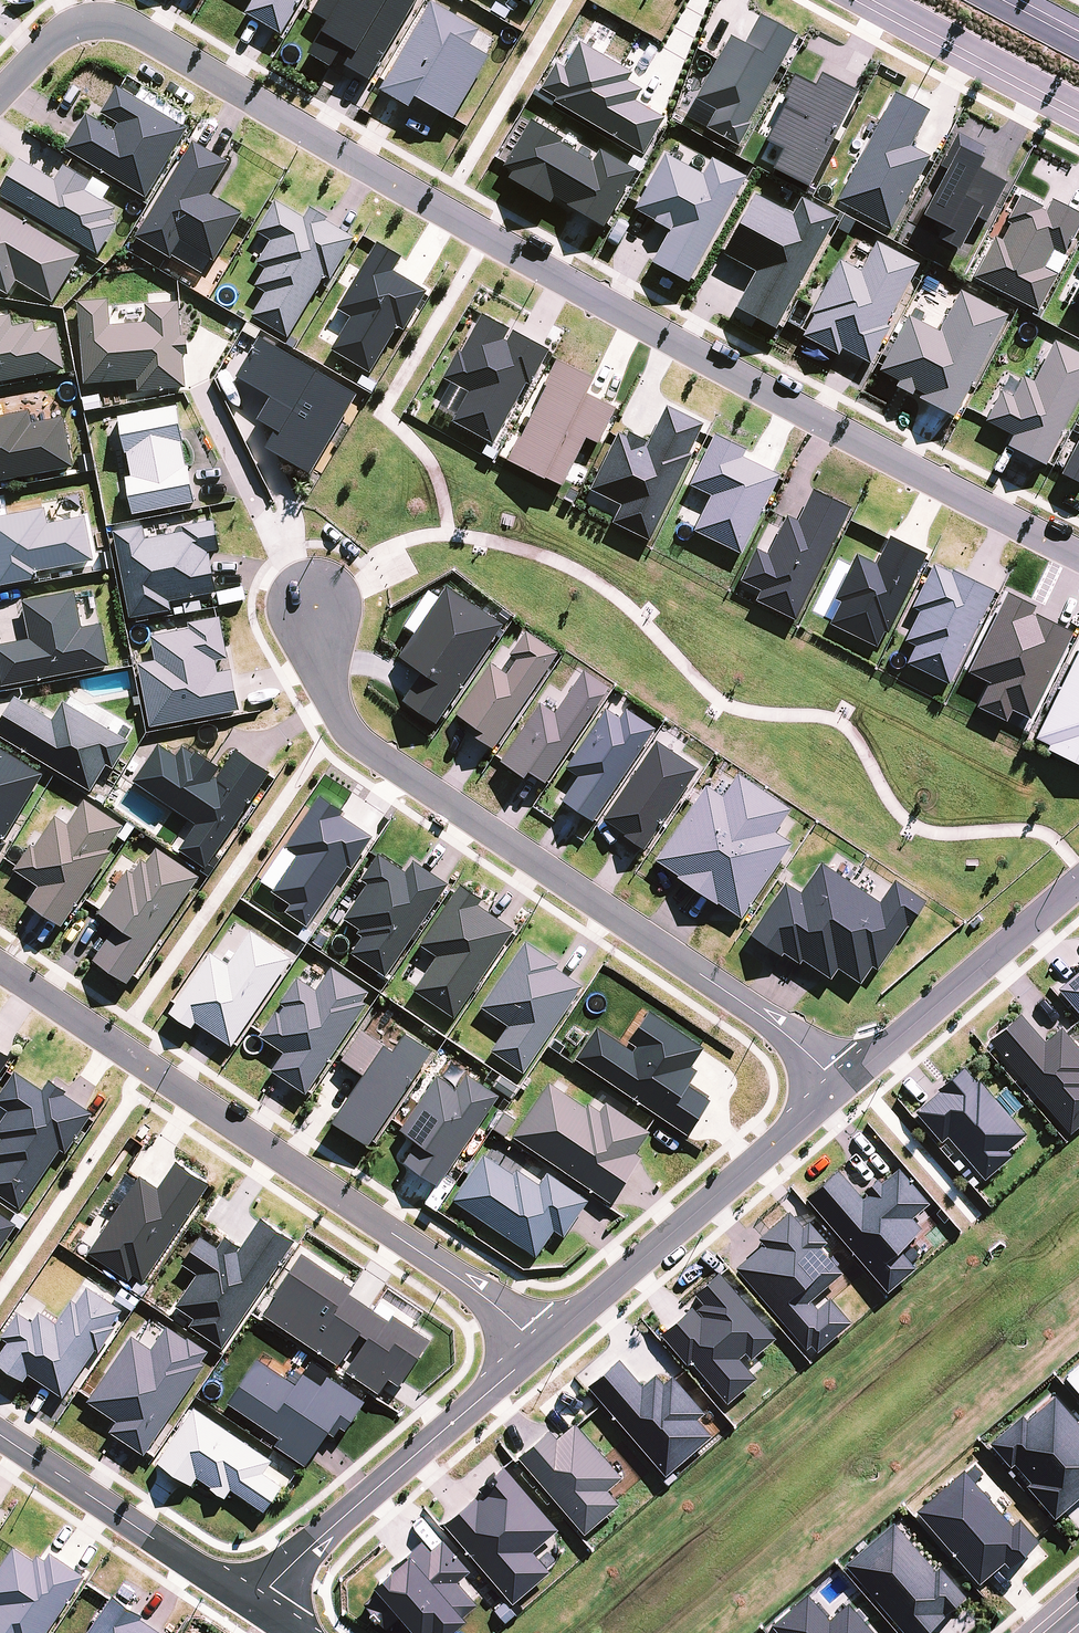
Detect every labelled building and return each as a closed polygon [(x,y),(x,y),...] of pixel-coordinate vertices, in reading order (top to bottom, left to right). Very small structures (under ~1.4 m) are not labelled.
[(303,0),(254,0),(245,15),(281,36),(303,0)] [(369,83),(418,0),(321,0),(312,15),(327,24),(308,57),(331,70),(332,69),(341,74),(344,68),(369,83)] [(480,32),(431,3),(385,82),(379,92),(410,110),(416,101),(452,122),(453,120),(489,59),(470,48),(480,32)] [(748,124),(797,37),(760,17),(744,46),(730,38),(695,101),(716,112),(707,129),(706,130),(738,148),(751,125),(748,124)] [(556,100),(554,103),(642,156),(665,120),(635,103),(643,92),(628,83),(633,75),(579,44),(563,70),(555,65),(541,90),(556,100)] [(808,190),(858,94),(822,76),(815,88),(791,75),(782,93),(785,95),(782,100),(787,103),(766,144),(783,153),(772,172),(808,190)] [(87,115),(65,151),(146,199),(188,129),(184,127),(136,99),(117,87),(101,114),(118,124),(114,131),(87,115)] [(142,89),(136,99),(184,127),(189,118),(142,89)] [(897,96),(894,95),(838,201),(891,231),(929,162),(930,159),(910,148),(930,113),(897,96)] [(716,112),(695,101),(686,117),(707,129),(716,112)] [(603,229),(636,173),(600,152),(592,164),(560,146),(563,140),(531,122),(506,164),(503,169),(512,174),(508,181),(550,205),(554,198),(567,206),(566,208),(603,229)] [(939,169),(947,173),(922,221),(943,232),(942,234),(936,244),(958,256),(964,245),(977,221),(985,225),(1006,185),(980,171),(983,167),(978,164),(985,151),(957,136),(950,150),(939,169)] [(229,164),(193,142),(192,144),(135,239),(171,261),(181,243),(214,263),(241,219),(243,216),(210,196),(229,164)] [(688,284),(747,178),(711,159),(703,175),(665,155),(634,210),(655,221),(654,223),(670,232),(652,265),(688,284)] [(0,193),(0,198),(99,256),(117,226),(109,221),(115,211),(102,203),(85,193),(91,183),(64,167),(55,182),(19,161),(0,193)] [(91,183),(85,193),(102,203),(111,189),(93,179),(91,183)] [(776,332),(837,217),(801,199),(792,215),(755,195),(723,254),(755,272),(735,310),(776,332)] [(995,238),(973,279),(1037,313),(1057,276),(1043,269),(1052,251),(1064,257),(1078,230),(1078,215),(1052,201),(1045,214),(1041,211),(1042,209),(1020,197),(1006,223),(1011,225),(1002,242),(995,238)] [(330,281),(355,239),(326,222),(328,219),(310,208),(303,219),(275,202),(256,234),(271,242),(257,265),(266,270),(256,287),(265,293),(251,317),(287,338),(324,277),(330,281)] [(81,258),(0,209),(0,291),(8,296),(16,283),(53,305),(81,258)] [(871,364),(890,329),(886,327),(919,265),(876,243),(861,273),(839,261),(810,315),(814,316),(805,333),(803,338),(838,356),(842,350),(871,364)] [(403,332),(427,292),(394,273),(402,259),(376,244),(337,310),(351,318),(331,351),(370,374),(397,329),(403,332)] [(1043,269),(1057,276),(1067,258),(1064,257),(1052,251),(1043,269)] [(1075,298),(1068,311),(1078,317),(1078,291),(1075,298)] [(954,418),(1007,317),(960,293),(946,320),(939,333),(919,323),(908,317),(882,367),(879,373),(899,383),(896,388),(911,396),(914,391),(922,395),(919,400),(954,418)] [(109,301),(78,304),(84,386),(137,382),(138,393),(186,389),(183,357),(188,357),(186,337),(181,337),(179,304),(145,306),(146,324),(111,327),(109,301)] [(919,323),(939,333),(946,320),(926,310),(919,323)] [(530,387),(549,352),(513,332),(507,343),(504,341),(510,331),(482,316),(461,355),(457,353),(443,379),(451,384),(439,406),(456,415),(453,423),(493,445),(526,385),(530,387)] [(64,371),(56,330),(35,334),(33,325),(13,329),(10,317),(0,319),(0,384),(64,371)] [(310,477),(358,396),(259,338),(235,379),(270,400),(257,422),(276,433),(266,450),(310,477)] [(1078,402),(1078,355),(1054,342),(1033,383),(1023,377),(1012,398),(1000,393),(988,419),(985,423),(1012,437),(1007,448),(1045,467),(1078,402)] [(599,446),(615,410),(587,397),(595,381),(557,361),(543,388),(546,389),(521,440),(519,439),(507,462),(562,490),(586,440),(599,446)] [(176,406),(117,417),(125,456),(127,455),(131,477),(125,478),(132,517),(195,505),(188,467),(185,468),(181,445),(183,444),(176,406)] [(650,544),(692,457),(689,455),(704,426),(666,408),(646,448),(645,447),(647,443),(628,434),(626,438),(618,434),(590,491),(621,507),(612,524),(650,544)] [(74,469),(64,420),(32,426),(29,413),(0,419),(0,484),(74,469)] [(741,556),(780,477),(743,459),(747,451),(715,435),(689,486),(711,496),(693,533),(741,556)] [(1061,476),(1078,486),(1078,440),(1061,476)] [(796,622),(851,510),(812,492),(797,523),(787,517),(768,556),(756,551),(740,582),(761,592),(756,603),(796,622)] [(0,518),(0,588),(37,580),(36,573),(93,562),(84,518),(47,526),(44,509),(0,518)] [(143,528),(113,533),(130,620),(172,612),(170,603),(216,594),(208,554),(220,552),(214,522),(181,528),(182,534),(146,541),(143,528)] [(888,635),(927,556),(889,538),(888,541),(876,566),(856,557),(834,600),(841,603),(829,625),(876,649),(884,634),(888,635)] [(949,685),(995,592),(952,571),(950,574),(934,566),(912,609),(920,613),(905,642),(915,647),(906,665),(949,685)] [(446,588),(438,599),(414,635),(398,660),(421,675),(402,703),(436,726),(503,626),(446,588)] [(403,628),(414,635),(438,599),(428,592),(403,628)] [(1,688),(109,667),(101,626),(82,630),(75,593),(22,604),(29,641),(0,647),(0,685),(1,688)] [(1031,617),(1035,610),(1007,595),(966,676),(988,686),(976,710),(1006,725),(1011,713),(1030,722),(1073,635),(1035,617),(1033,619),(1031,617)] [(155,662),(138,665),(150,729),(239,712),(231,671),(218,673),(216,663),(228,661),(220,618),(188,624),(189,630),(151,637),(155,662)] [(493,750),(558,654),(526,632),(510,656),(516,660),(506,675),(489,663),(453,716),(468,726),(465,731),(493,750)] [(1034,741),(1048,748),(1046,751),(1078,767),(1078,651),(1034,741)] [(544,784),(609,689),(583,672),(554,714),(539,704),(500,764),(524,781),(528,774),(544,784)] [(0,722),(0,738),(90,792),(106,766),(113,771),(129,743),(63,703),(52,721),(14,699),(0,722)] [(592,821),(654,730),(625,710),(619,718),(605,709),(565,768),(579,777),(562,802),(592,821)] [(655,742),(603,821),(625,836),(623,838),(643,851),(698,771),(655,742)] [(179,852),(205,870),(269,776),(270,774),(236,750),(214,783),(212,781),(219,770),(194,753),(193,755),(182,748),(176,757),(158,745),(133,782),(197,825),(179,852)] [(43,775),(0,750),(0,857),(8,844),(4,841),(43,775)] [(725,794),(733,781),(722,773),(713,786),(725,794)] [(738,775),(733,781),(725,794),(722,798),(706,787),(655,861),(678,877),(677,879),(698,893),(766,794),(738,775)] [(791,811),(766,794),(698,893),(716,906),(718,904),(741,919),(792,845),(775,833),(791,811)] [(344,813),(319,796),(284,849),(296,857),(271,893),(290,906),(285,913),(307,928),(347,867),(352,871),(373,838),(341,817),(344,813)] [(27,905),(61,928),(112,853),(107,850),(123,827),(84,801),(68,825),(55,817),(35,848),(31,845),(14,871),(39,888),(27,905)] [(133,976),(199,878),(156,849),(147,864),(141,861),(132,875),(127,872),(97,916),(115,928),(93,962),(127,985),(133,976)] [(405,873),(378,855),(362,881),(367,885),(344,919),(360,930),(357,934),(362,938),(352,954),(385,977),(449,886),(413,862),(405,873)] [(783,954),(796,963),(849,883),(821,864),(800,894),(785,884),(750,936),(781,957),(783,954)] [(849,883),(796,963),(799,965),(801,961),(831,981),(838,970),(860,985),(872,968),(877,972),(907,927),(908,928),(925,903),(894,882),(880,903),(849,883)] [(455,1019),(515,931),(478,907),(482,901),(460,885),(418,946),(436,958),(414,991),(455,1019)] [(231,1047),(292,959),(250,931),(227,965),(210,953),(176,1004),(169,1014),(191,1029),(196,1024),(231,1047)] [(491,1053),(523,1074),(583,988),(556,969),(559,965),(525,942),(480,1008),(509,1027),(491,1053)] [(305,1095),(367,1005),(363,1003),(369,993),(331,968),(315,991),(297,978),(280,1004),(285,1008),(280,1015),(275,1012),(261,1034),(258,1037),(284,1054),(271,1072),(305,1095)] [(1058,991),(1078,1015),(1078,972),(1058,991)] [(597,1028),(575,1060),(687,1136),(691,1131),(693,1133),(713,1104),(687,1087),(698,1072),(691,1068),(704,1049),(698,1045),(648,1012),(627,1043),(635,1048),(633,1051),(597,1028)] [(1078,1127),(1078,1050),(1065,1034),(1060,1029),(1044,1043),(1020,1015),(989,1042),(994,1048),(1069,1136),(1078,1127)] [(368,1148),(432,1053),(405,1034),(393,1052),(363,1030),(340,1061),(363,1077),(332,1123),(368,1148)] [(11,1059),(0,1052),(0,1075),(11,1059)] [(457,1089),(466,1074),(468,1071),(451,1060),(439,1077),(457,1089)] [(947,1138),(985,1180),(1012,1157),(1008,1152),(1026,1135),(1010,1117),(994,1098),(978,1080),(976,1083),(965,1070),(963,1068),(937,1091),(939,1093),(915,1114),(941,1144),(947,1138)] [(93,1114),(66,1096),(68,1093),(49,1081),(42,1091),(15,1072),(12,1076),(0,1094),(0,1106),(9,1112),(0,1125),(0,1137),(3,1140),(0,1144),(0,1163),(1,1164),(0,1166),(0,1196),(20,1209),(61,1151),(66,1154),(90,1119),(93,1114)] [(499,1096),(466,1074),(457,1089),(439,1077),(437,1075),(402,1127),(399,1132),(417,1144),(404,1164),(439,1187),(499,1096)] [(548,1083),(512,1137),(610,1205),(642,1158),(636,1154),(650,1133),(646,1130),(605,1103),(599,1112),(588,1105),(585,1108),(548,1083)] [(1006,1088),(994,1098),(1010,1117),(1022,1107),(1006,1088)] [(483,1155),(452,1201),(536,1258),(554,1232),(564,1239),(589,1201),(547,1174),(539,1186),(517,1170),(513,1175),(483,1155)] [(210,1185),(176,1162),(158,1189),(141,1177),(89,1253),(129,1281),(133,1275),(144,1282),(210,1185)] [(837,1170),(806,1199),(887,1294),(916,1270),(900,1252),(922,1231),(912,1219),(929,1205),(898,1169),(881,1184),(877,1179),(862,1192),(866,1196),(863,1199),(837,1170)] [(763,1245),(736,1269),(810,1357),(852,1324),(829,1298),(817,1309),(811,1301),(843,1274),(820,1249),(827,1243),(809,1222),(803,1228),(788,1212),(758,1239),(763,1245)] [(17,1226),(0,1214),(0,1251),(17,1226)] [(220,1341),(225,1344),(295,1243),(260,1220),(240,1249),(225,1238),(218,1249),(201,1237),(182,1264),(197,1275),(175,1306),(195,1319),(190,1326),(217,1345),(220,1341)] [(277,1297),(264,1316),(337,1367),(339,1365),(345,1370),(344,1371),(378,1395),(389,1379),(399,1387),(431,1341),(394,1316),(397,1312),(380,1301),(373,1311),(349,1295),(354,1289),(303,1254),(274,1296),(277,1297)] [(728,1404),(756,1380),(739,1359),(745,1353),(751,1360),(776,1339),(719,1274),(695,1295),(703,1305),(697,1311),(702,1316),(700,1317),(692,1308),(661,1336),(687,1366),(691,1362),(728,1404)] [(96,1351),(99,1353),(117,1328),(113,1325),(123,1311),(88,1287),(76,1304),(72,1301),(56,1324),(39,1313),(32,1323),(18,1313),(1,1338),(8,1343),(0,1355),(0,1366),(24,1382),(29,1375),(63,1398),(96,1351)] [(150,1343),(132,1331),(88,1395),(117,1415),(110,1425),(144,1448),(206,1359),(201,1356),(209,1345),(188,1331),(186,1333),(167,1319),(150,1343)] [(305,1459),(327,1425),(334,1430),(341,1420),(346,1423),(365,1395),(327,1370),(322,1379),(302,1366),(295,1378),(256,1352),(227,1396),(280,1431),(275,1439),(305,1459)] [(619,1352),(588,1379),(666,1469),(712,1429),(697,1413),(704,1407),(676,1375),(672,1369),(663,1377),(655,1368),(643,1379),(619,1352)] [(1064,1369),(1078,1386),(1078,1355),(1064,1369)] [(1021,1407),(989,1435),(1010,1461),(1014,1458),(1029,1475),(1026,1478),(1055,1511),(1078,1490),(1078,1417),(1054,1388),(1026,1412),(1021,1407)] [(194,1401),(157,1456),(191,1479),(197,1471),(211,1481),(210,1482),(225,1492),(231,1483),(264,1505),(282,1479),(263,1466),(272,1454),(194,1401)] [(549,1422),(517,1450),(520,1453),(584,1527),(619,1497),(607,1484),(622,1471),(578,1420),(575,1417),(558,1432),(549,1422)] [(475,1491),(444,1517),(513,1598),(550,1566),(532,1545),(557,1523),(506,1462),(504,1460),(478,1482),(484,1488),(478,1494),(475,1491)] [(963,1463),(916,1504),(980,1577),(1004,1556),(1008,1561),(1038,1535),(1037,1534),(1018,1513),(1012,1518),(963,1463)] [(845,1557),(911,1632),(917,1632),(943,1610),(941,1608),(943,1606),(945,1608),(966,1590),(938,1559),(934,1562),(893,1515),(845,1557)] [(443,1627),(477,1598),(458,1576),(471,1565),(443,1533),(430,1544),(421,1534),(375,1571),(382,1580),(364,1596),(386,1622),(404,1606),(422,1627),(433,1617),(443,1627)] [(85,1570),(49,1546),(45,1552),(38,1548),(34,1553),(14,1540),(0,1561),(0,1632),(42,1632),(85,1570)] [(848,1595),(829,1613),(807,1586),(771,1618),(784,1632),(881,1632),(848,1595)] [(113,1587),(109,1594),(82,1632),(163,1632),(166,1629),(141,1613),(144,1609),(113,1587)]
